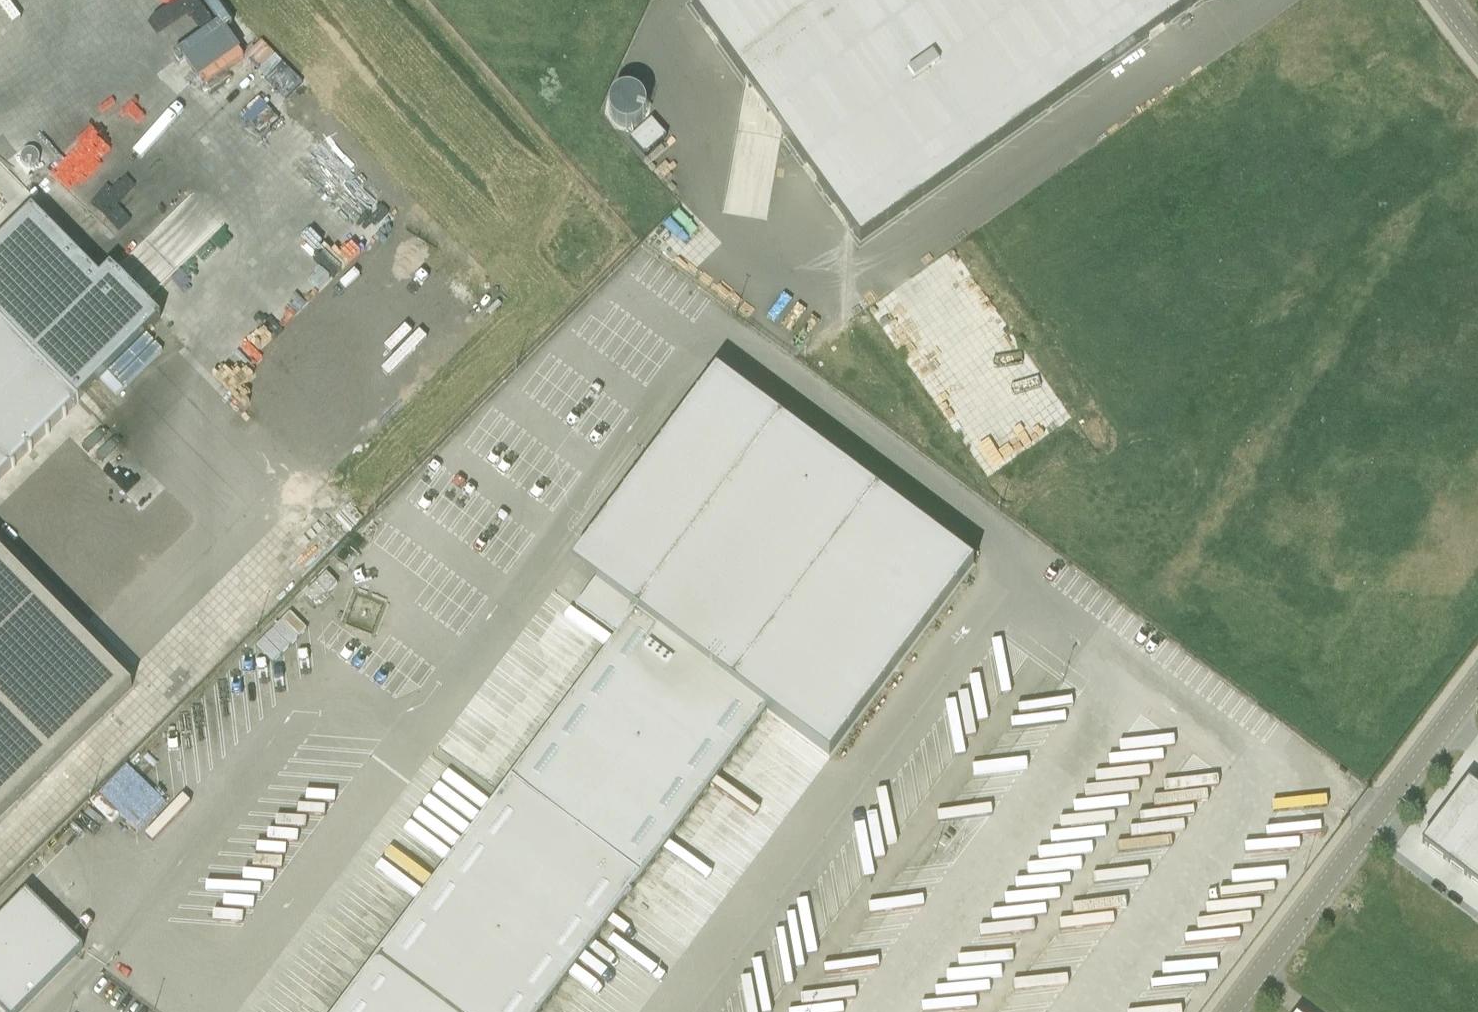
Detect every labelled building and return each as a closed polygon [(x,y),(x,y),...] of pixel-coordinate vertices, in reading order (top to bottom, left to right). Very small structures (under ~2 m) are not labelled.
[(1201,0),(697,0),(690,5),(860,243),(1202,0),(1201,0)] [(184,59),(198,79),(240,51),(225,30),(184,59)] [(651,121),(630,140),(645,157),(666,137),(651,121)] [(12,467),(14,469),(15,467),(14,466),(29,451),(31,452),(32,451),(31,449),(46,434),(48,435),(49,434),(48,432),(63,417),(65,419),(67,417),(65,415),(79,402),(77,400),(159,319),(109,268),(98,278),(31,210),(0,241),(0,479),(12,467)] [(1070,423),(962,248),(873,303),(982,477),(1070,423)] [(614,912),(624,899),(681,822),(764,711),(829,759),(974,566),(781,420),(636,614),(616,640),(552,726),(495,802),(337,1011),(539,1011),(614,912)] [(130,687),(0,555),(0,815),(130,687)] [(271,639),(287,654),(310,629),(293,614),(271,639)] [(129,765),(103,794),(140,827),(166,798),(129,765)] [(1422,843),(1477,885),(1477,790),(1468,782),(1422,843)] [(0,916),(0,1011),(17,1011),(81,947),(25,891),(0,916)]
